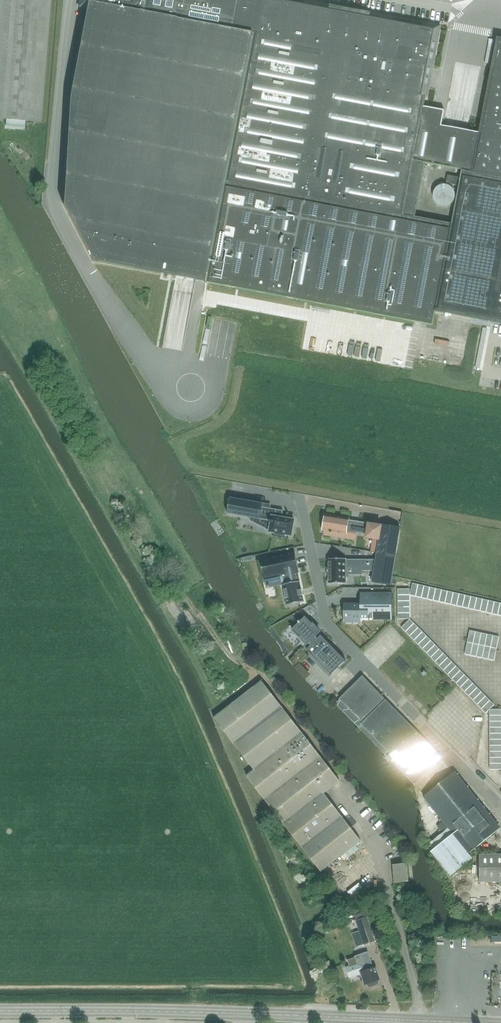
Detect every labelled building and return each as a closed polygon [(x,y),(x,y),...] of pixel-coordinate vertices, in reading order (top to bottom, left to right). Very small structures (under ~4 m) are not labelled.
[(0,8),(0,119),(6,119),(5,126),(25,128),(25,121),(41,122),(50,0),(1,0),(0,8)] [(81,10),(91,12),(74,101),(65,204),(95,261),(207,282),(432,324),(431,331),(463,337),(467,317),(500,323),(500,38),(497,37),(497,39),(479,133),(441,126),(444,111),(424,107),(439,27),(300,1),(296,0),(83,0),(81,10)] [(269,504),(229,497),(226,513),(269,521),(269,522),(270,523),(269,532),(275,533),(275,534),(284,536),(284,534),(291,535),(294,520),(281,518),(282,510),(268,508),(269,504)] [(332,533),(332,532),(350,535),(351,532),(366,535),(366,538),(377,539),(375,552),(377,553),(396,556),(400,527),(379,524),(379,525),(369,524),(369,523),(348,520),(349,518),(325,515),(324,518),(322,519),(321,526),(323,527),(322,530),(330,532),(332,533)] [(294,552),(295,552),(295,551),(261,559),(262,559),(266,578),(285,574),(287,584),(282,585),(282,586),(283,586),(287,605),(286,605),(286,606),(304,602),(304,601),(302,595),(301,595),(300,591),(301,590),(300,582),(300,581),(299,582),(296,570),(291,571),(290,566),(296,565),(294,552)] [(345,584),(345,567),(361,567),(361,571),(374,571),(372,584),(390,587),(396,556),(377,553),(376,560),(345,560),(345,559),(328,559),(328,584),(345,584)] [(413,583),(410,595),(416,596),(418,584),(413,583)] [(418,584),(416,596),(422,597),(424,586),(418,584)] [(424,586),(422,597),(427,599),(430,587),(424,586)] [(430,587),(427,599),(433,600),(436,588),(430,587)] [(436,588),(433,600),(439,601),(441,590),(436,588)] [(441,590),(439,601),(445,603),(447,591),(441,590)] [(447,591),(445,603),(450,604),(453,592),(447,591)] [(453,592),(450,604),(456,605),(459,593),(453,592)] [(385,620),(392,620),(392,593),(361,593),(361,594),(363,594),(363,605),(345,605),(345,618),(353,618),(353,620),(360,620),(360,618),(368,618),(368,613),(385,613),(385,620)] [(459,593),(456,605),(462,606),(465,595),(459,593)] [(465,595),(462,606),(468,608),(470,596),(465,595)] [(470,596),(468,608),(473,609),(476,597),(470,596)] [(476,597),(473,609),(479,610),(482,599),(476,597)] [(173,618),(183,612),(175,598),(165,604),(173,618)] [(482,599),(479,610),(485,612),(488,600),(482,599)] [(488,600),(485,612),(491,613),(493,601),(488,600)] [(493,601),(491,613),(496,614),(499,602),(493,601)] [(311,645),(307,649),(331,675),(346,660),(321,635),(318,639),(315,636),(320,631),(313,624),(312,625),(305,618),(301,623),(299,621),(298,622),(299,624),(293,630),(307,645),(309,643),(311,645)] [(414,623),(410,619),(401,627),(406,632),(414,623)] [(410,636),(419,628),(414,623),(406,632),(410,636)] [(414,640),(423,632),(419,628),(410,636),(414,640)] [(470,630),(467,642),(473,643),(476,632),(470,630)] [(427,636),(423,632),(414,640),(418,645),(427,636)] [(476,632),(473,643),(479,645),(482,633),(476,632)] [(482,633),(479,645),(485,646),(487,634),(482,633)] [(487,634),(485,646),(491,647),(493,635),(487,634)] [(493,635),(491,647),(497,648),(499,637),(493,635)] [(427,636),(418,645),(423,649),(431,641),(427,636)] [(431,641),(423,649),(427,653),(435,645),(431,641)] [(467,642),(465,654),(471,655),(473,643),(467,642)] [(473,643),(471,655),(476,657),(479,645),(473,643)] [(427,653),(431,657),(440,649),(435,645),(427,653)] [(479,645),(476,657),(482,658),(485,646),(479,645)] [(485,646),(482,658),(488,659),(491,647),(485,646)] [(491,647),(488,659),(494,660),(497,648),(491,647)] [(444,653),(440,649),(431,657),(435,662),(444,653)] [(439,666),(448,658),(444,653),(435,662),(439,666)] [(448,658),(439,666),(444,670),(452,662),(448,658)] [(456,666),(452,662),(444,670),(448,675),(456,666)] [(452,679),(461,670),(456,666),(448,675),(452,679)] [(452,679),(456,683),(465,675),(461,670),(452,679)] [(469,679),(465,675),(456,683),(460,687),(469,679)] [(364,722),(362,721),(384,700),(362,678),(336,704),(359,727),(364,722)] [(465,692),(473,683),(469,679),(460,687),(465,692)] [(261,682),(213,720),(253,771),(246,777),(320,872),(360,841),(323,795),(339,782),(261,682)] [(477,688),(473,683),(465,692),(469,696),(477,688)] [(469,696),(473,700),(482,692),(477,688),(469,696)] [(482,692),(473,700),(477,705),(486,696),(482,692)] [(486,696),(477,705),(481,709),(490,700),(486,696)] [(486,713),(494,705),(490,700),(481,709),(486,713)] [(385,701),(359,727),(386,756),(387,755),(415,783),(441,758),(431,749),(422,739),(413,730),(403,720),(394,710),(385,701)] [(453,773),(423,797),(428,803),(443,821),(438,826),(443,833),(430,842),(428,844),(433,850),(431,852),(450,876),(473,858),(469,853),(500,827),(453,773)] [(500,881),(500,855),(480,855),(480,881),(500,881)] [(394,883),(408,882),(406,864),(392,866),(394,883)] [(366,919),(363,915),(357,919),(361,924),(366,919)] [(376,941),(371,926),(359,930),(364,945),(376,941)] [(379,982),(378,980),(380,980),(376,968),(372,969),(367,953),(355,957),(358,965),(355,966),(358,975),(361,974),(365,985),(368,984),(368,986),(370,987),(378,984),(379,982)]
